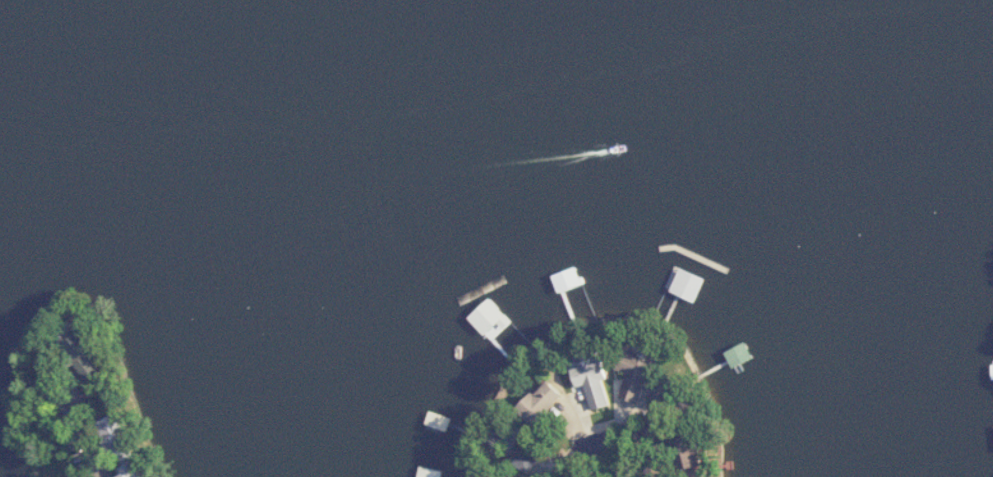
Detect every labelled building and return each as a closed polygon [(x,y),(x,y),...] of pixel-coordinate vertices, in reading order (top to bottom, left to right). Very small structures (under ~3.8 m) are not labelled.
[(575,287),(568,272),(564,273),(560,263),(544,270),(556,296),(575,287)] [(693,312),(709,296),(692,280),(677,296),(693,312)] [(477,338),(490,348),(498,338),(485,328),(477,338)] [(753,361),(748,344),(727,350),(731,366),(753,361)] [(609,378),(613,377),(610,360),(579,366),(583,386),(592,384),(597,410),(615,406),(609,378)] [(630,370),(625,397),(645,401),(651,367),(631,363),(630,370)] [(544,420),(572,394),(558,379),(530,406),(544,420)] [(452,416),(432,411),(429,424),(448,429),(452,416)] [(137,445),(125,414),(104,422),(116,453),(137,445)] [(144,467),(124,476),(149,476),(144,467)] [(442,467),(420,467),(420,476),(442,476),(442,467)]
